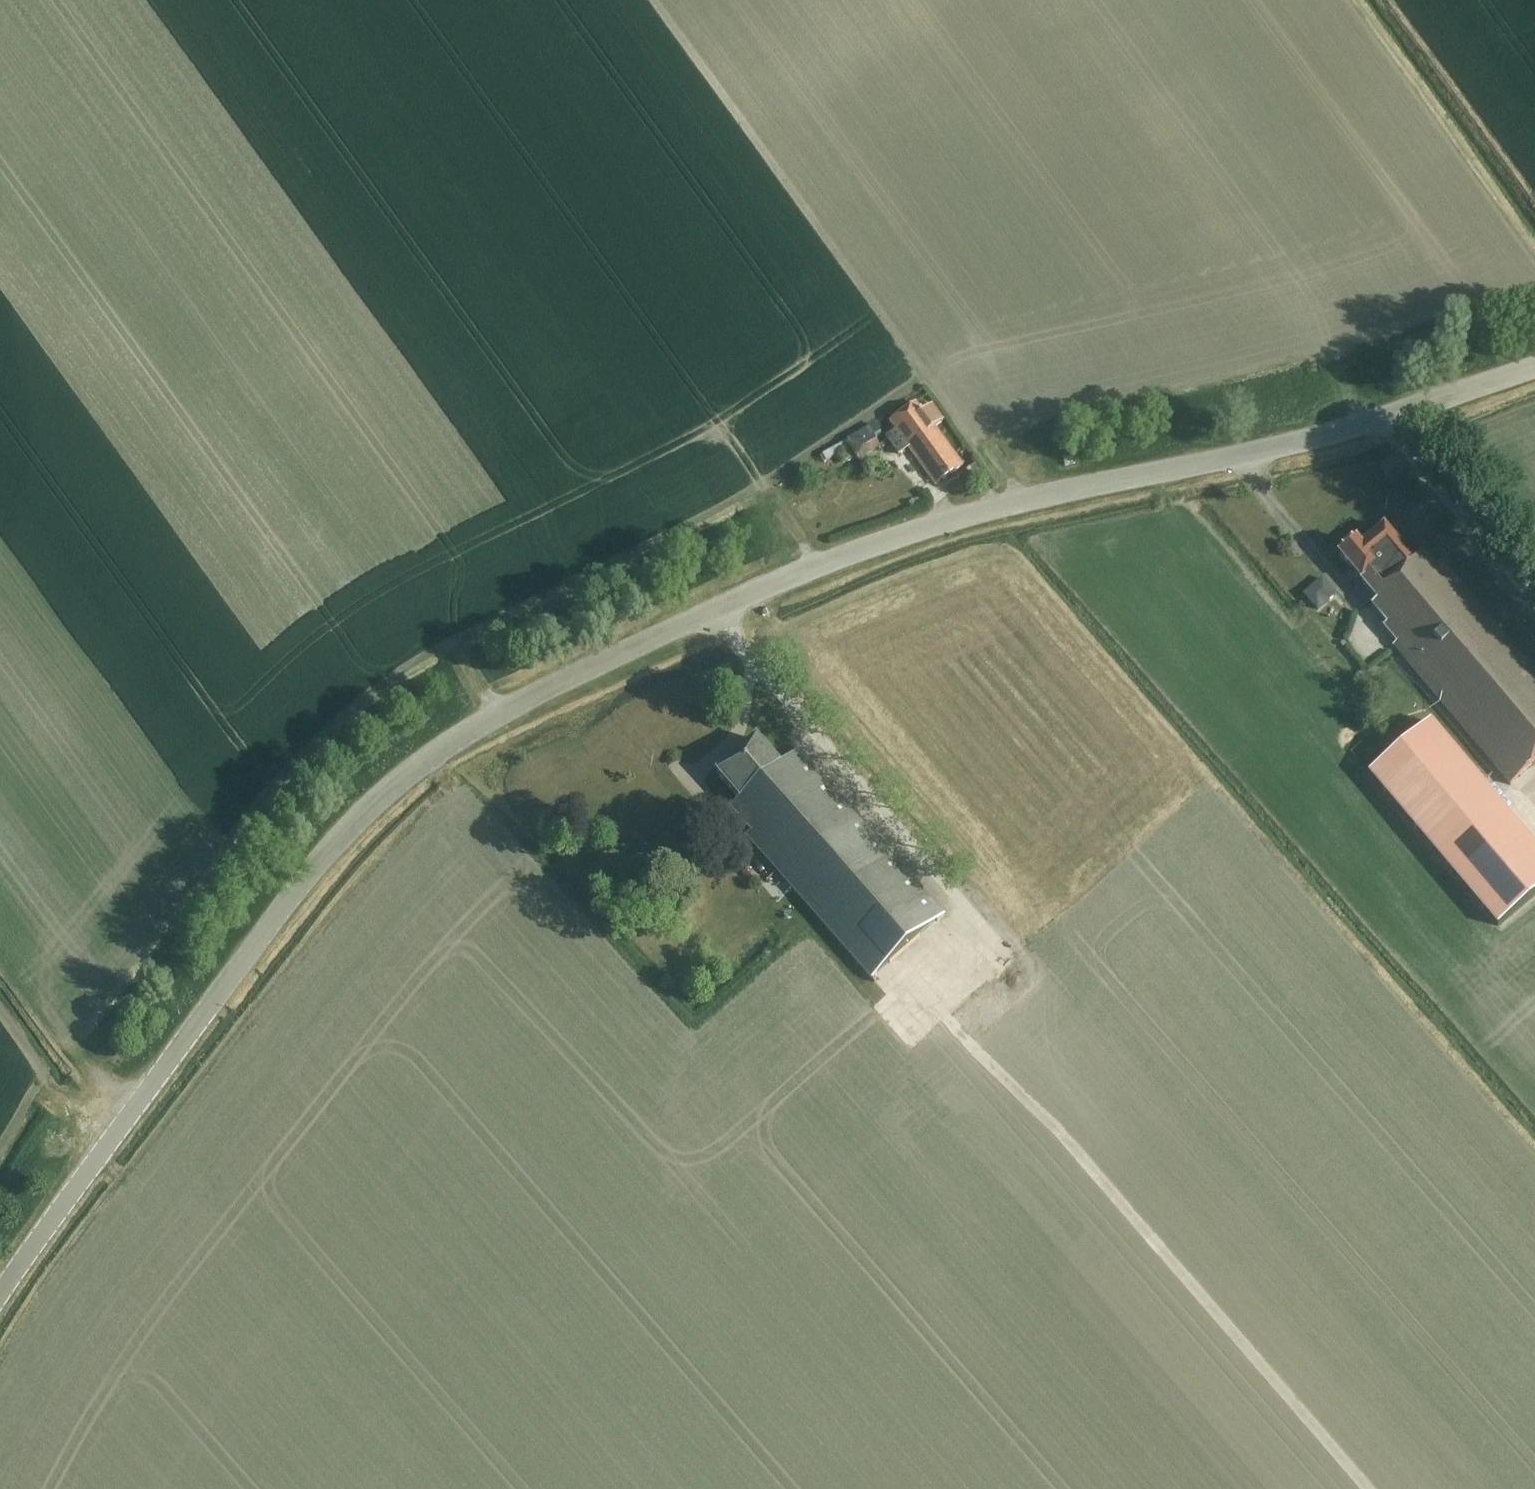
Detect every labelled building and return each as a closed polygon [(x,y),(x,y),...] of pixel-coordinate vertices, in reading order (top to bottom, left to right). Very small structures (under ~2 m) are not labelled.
[(934,404),(924,411),(918,403),(892,422),(898,430),(888,437),(900,454),(909,447),(937,485),(964,466),(936,427),(945,420),(934,404)] [(852,447),(860,459),(881,447),(869,427),(824,454),(828,461),(852,447)] [(1534,766),(1534,671),(1441,561),(1437,564),(1423,554),(1412,563),(1398,546),(1399,545),(1385,529),(1363,547),(1360,544),(1351,542),(1341,551),(1343,559),(1378,600),(1374,604),(1390,622),(1385,626),(1399,642),(1393,647),(1512,786),(1534,766)] [(1303,595),(1318,612),(1338,595),(1323,578),(1303,595)] [(1501,927),(1534,898),(1534,844),(1432,723),(1371,775),(1501,927)] [(796,749),(777,767),(754,740),(715,774),(738,801),(730,808),(752,833),(746,837),(844,949),(830,961),(845,978),(841,981),(867,1011),(886,994),(872,979),(943,917),(796,749)]
